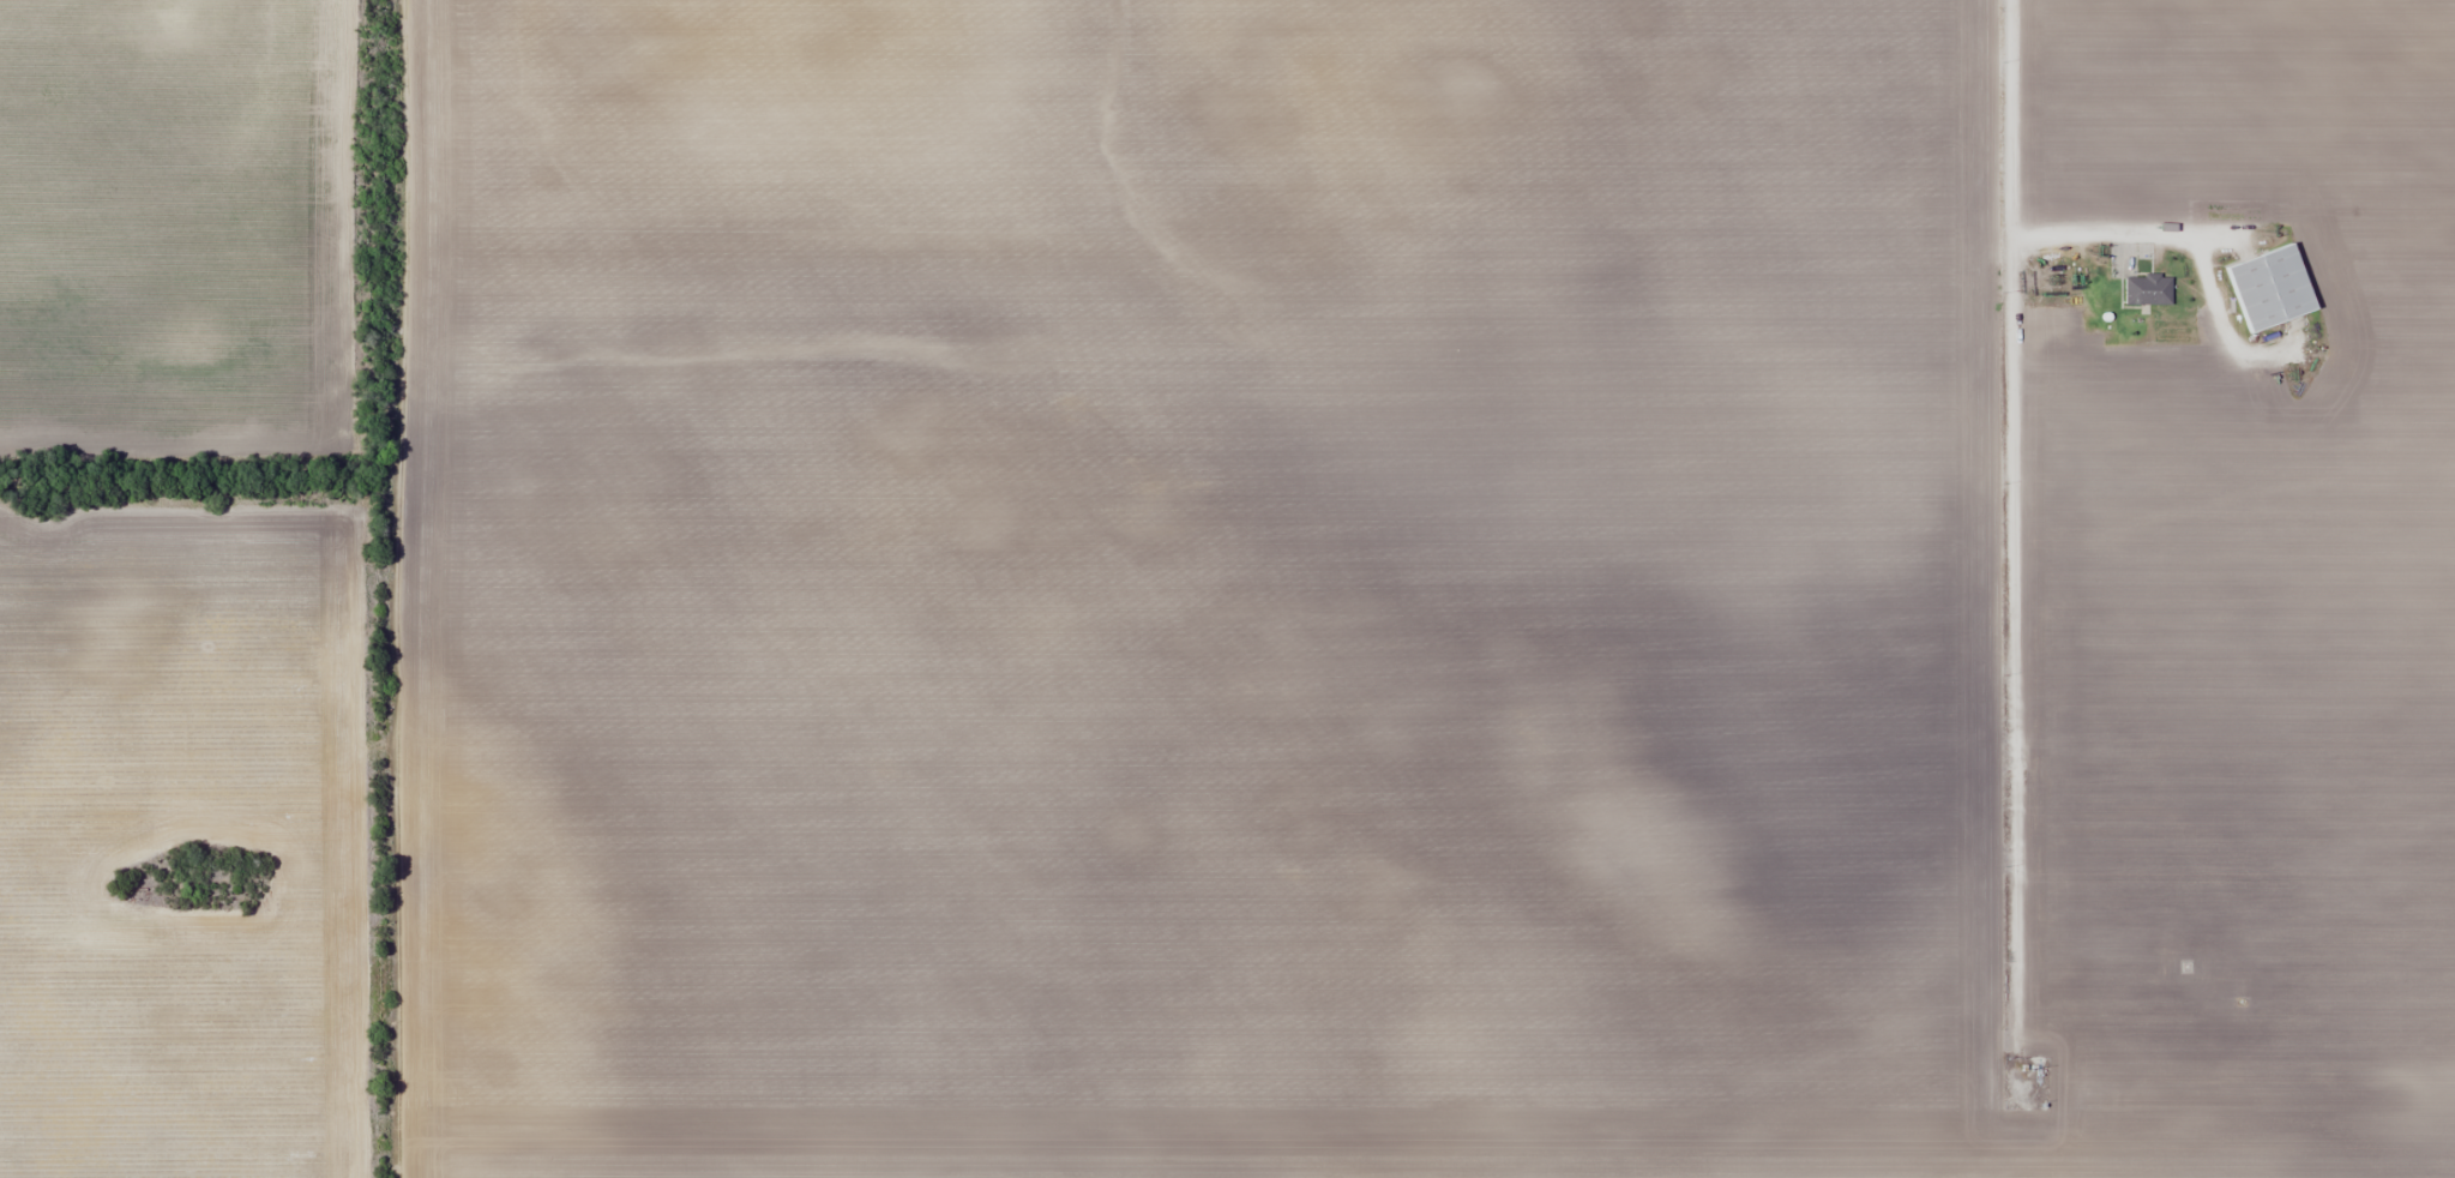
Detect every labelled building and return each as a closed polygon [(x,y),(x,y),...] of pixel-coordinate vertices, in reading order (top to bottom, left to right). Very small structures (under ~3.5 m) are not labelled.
[(2316,309),(2295,242),(2226,265),(2247,332),(2316,309)] [(2171,276),(2123,276),(2123,305),(2171,305),(2171,276)]
